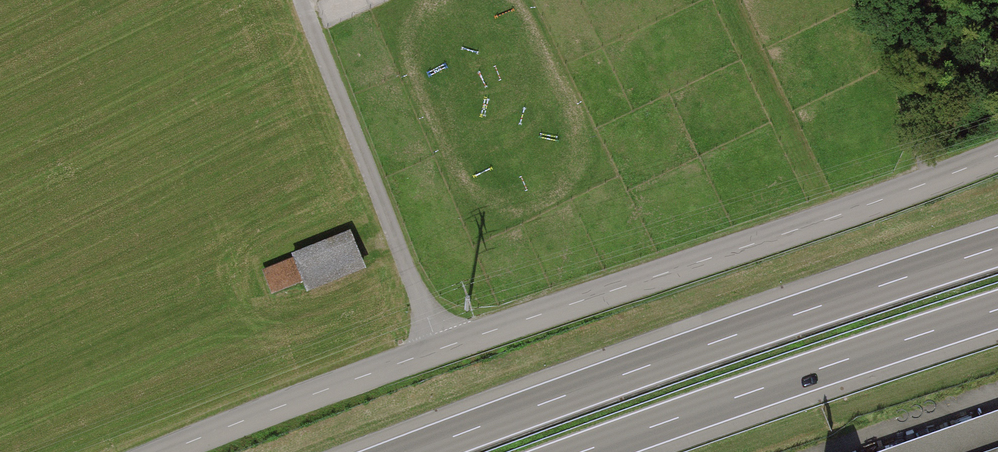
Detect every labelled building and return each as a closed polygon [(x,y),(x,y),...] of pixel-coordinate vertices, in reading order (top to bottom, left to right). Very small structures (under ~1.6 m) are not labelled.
[(351,232),(287,255),(289,260),(260,270),(269,296),(301,284),(303,288),(363,266),(351,232)] [(873,451),(997,451),(997,408),(873,451)]
